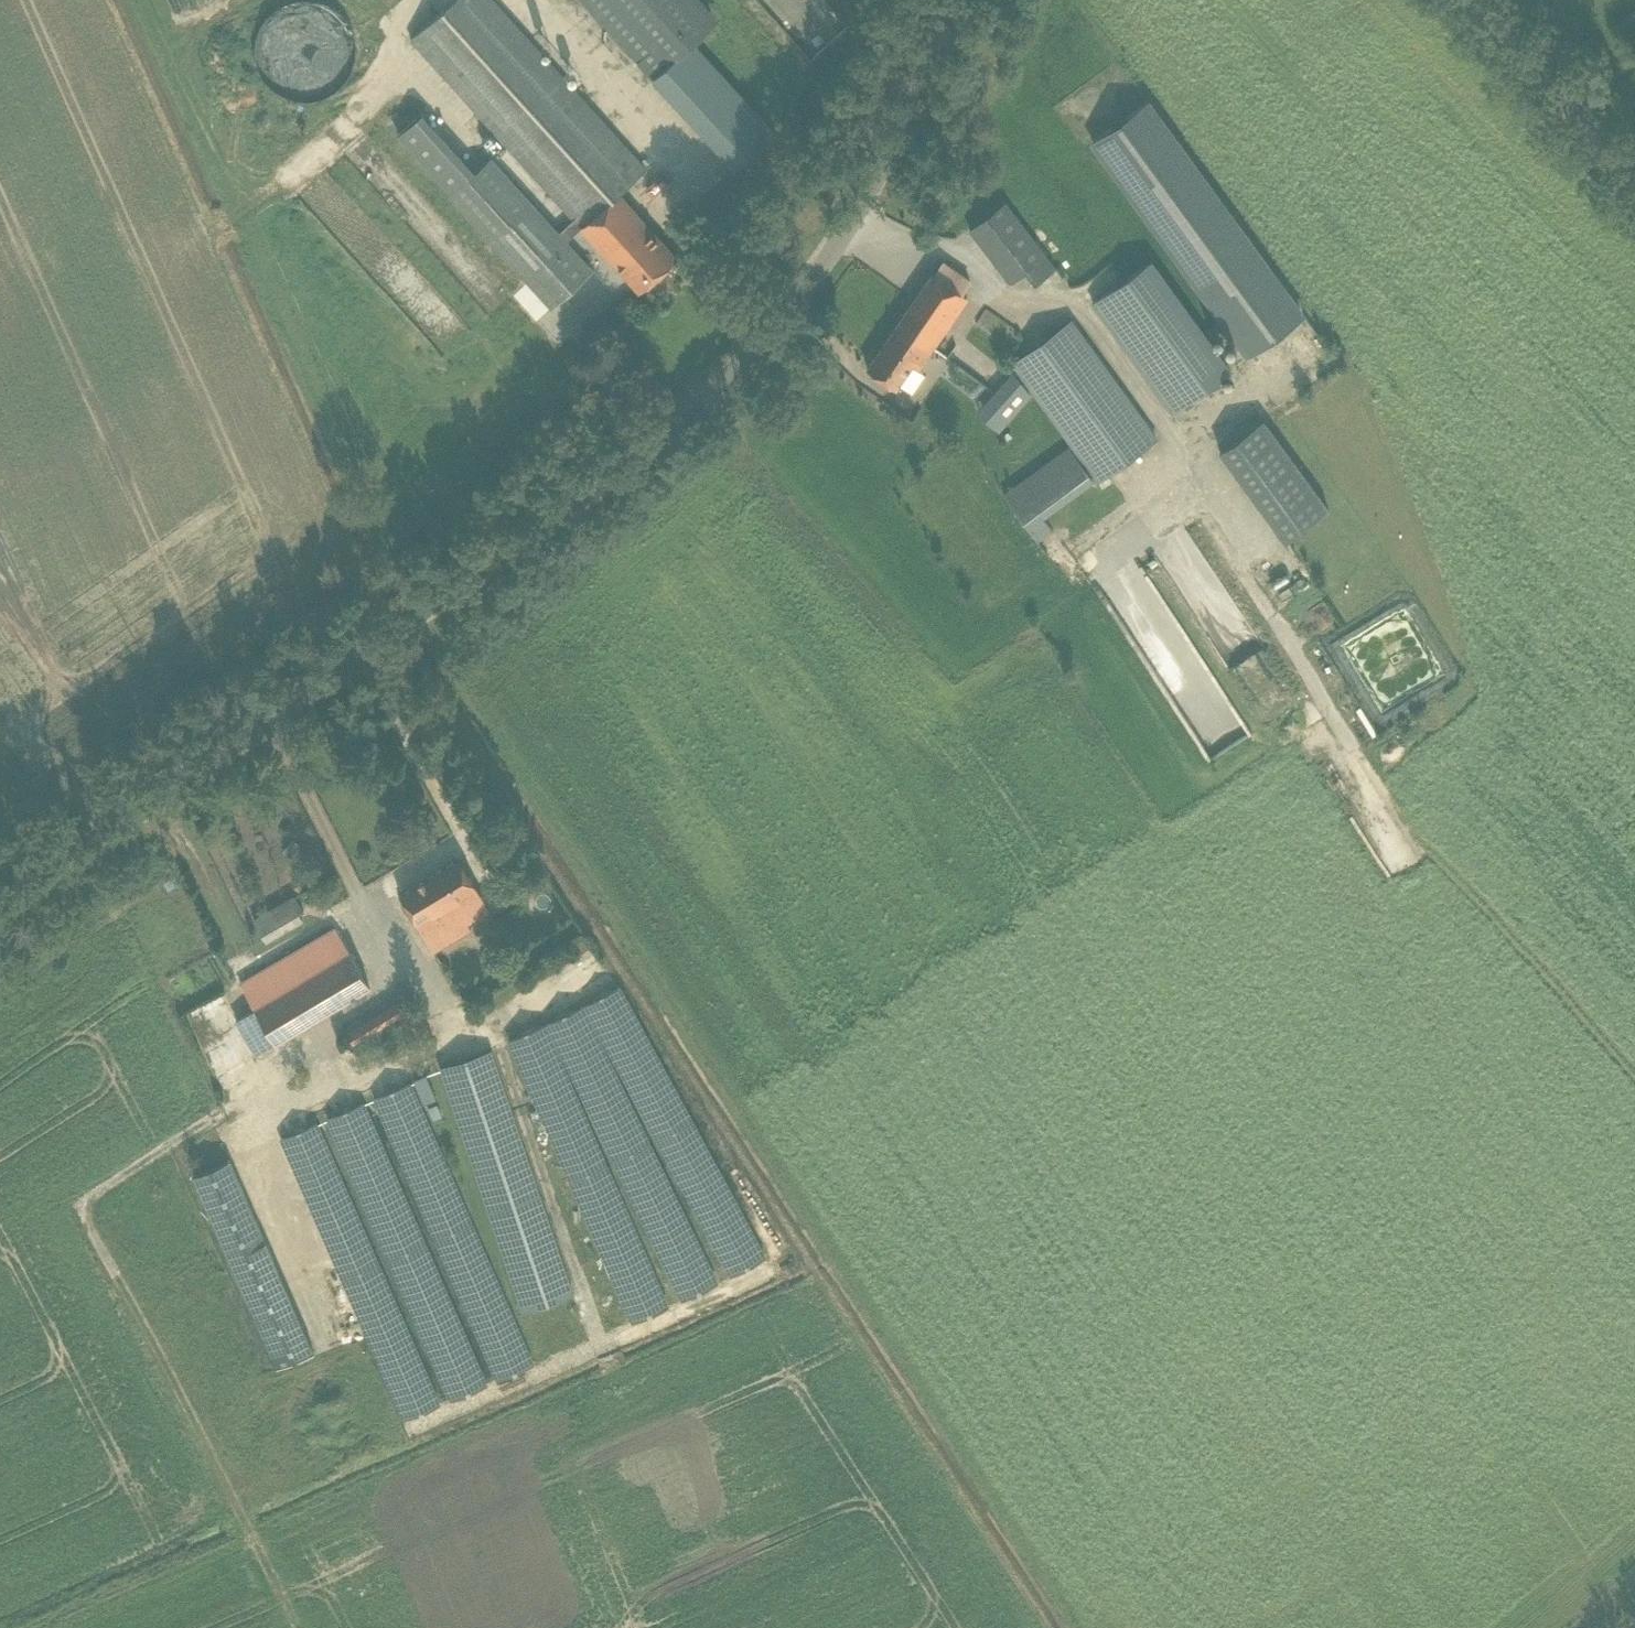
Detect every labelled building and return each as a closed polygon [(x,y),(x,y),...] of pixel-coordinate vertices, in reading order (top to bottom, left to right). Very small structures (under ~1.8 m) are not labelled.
[(343,0),(328,0),(276,7),(281,45),(282,45),(288,88),(354,79),(343,0)] [(573,219),(581,227),(639,291),(676,257),(619,193),(645,169),(631,152),(493,0),(453,0),(411,38),(573,219)] [(693,0),(582,0),(735,168),(774,132),(692,42),(714,22),(693,0)] [(1302,316),(1145,101),(1092,140),(1249,355),(1302,316)] [(397,134),(450,193),(474,172),(421,113),(397,134)] [(474,172),(450,193),(553,306),(591,272),(564,242),(581,227),(573,219),(556,234),(488,159),(474,172)] [(969,229),(983,246),(1011,283),(1021,274),(1031,287),(1055,268),(1004,202),(969,229)] [(1091,303),(1171,413),(1231,370),(1151,260),(1091,303)] [(962,294),(971,281),(943,262),(934,274),(932,273),(867,368),(895,388),(911,365),(917,369),(967,297),(962,294)] [(1012,363),(1097,481),(1157,438),(1072,320),(1012,363)] [(1218,451),(1283,540),(1328,507),(1263,418),(1218,451)] [(1235,744),(1251,734),(1238,715),(1223,725),(1235,744)] [(408,914),(411,912),(427,939),(486,904),(459,858),(399,894),(403,900),(400,902),(402,906),(404,910),(408,914)] [(253,918),(265,941),(298,923),(284,900),(253,918)] [(255,1008),(236,1019),(247,1038),(255,1052),(369,986),(335,928),(240,983),(255,1008)] [(584,1003),(731,1275),(765,1257),(618,984),(584,1003)] [(347,1031),(354,1042),(398,1015),(410,1033),(426,1023),(407,994),(347,1031)] [(547,1021),(682,1299),(717,1282),(581,1004),(547,1021)] [(668,1306),(544,1023),(508,1038),(632,1321),(668,1306)] [(439,1067),(517,1300),(521,1311),(574,1293),(491,1049),(439,1067)] [(425,1073),(413,1078),(423,1102),(435,1097),(425,1073)] [(373,1097),(496,1381),(535,1364),(409,1082),(373,1097)] [(326,1118),(450,1401),(488,1385),(364,1102),(326,1118)] [(436,1104),(428,1107),(432,1118),(441,1115),(436,1104)] [(280,1139),(402,1421),(441,1405),(317,1122),(280,1139)] [(278,1367),(313,1352),(229,1159),(193,1175),(278,1367)]
